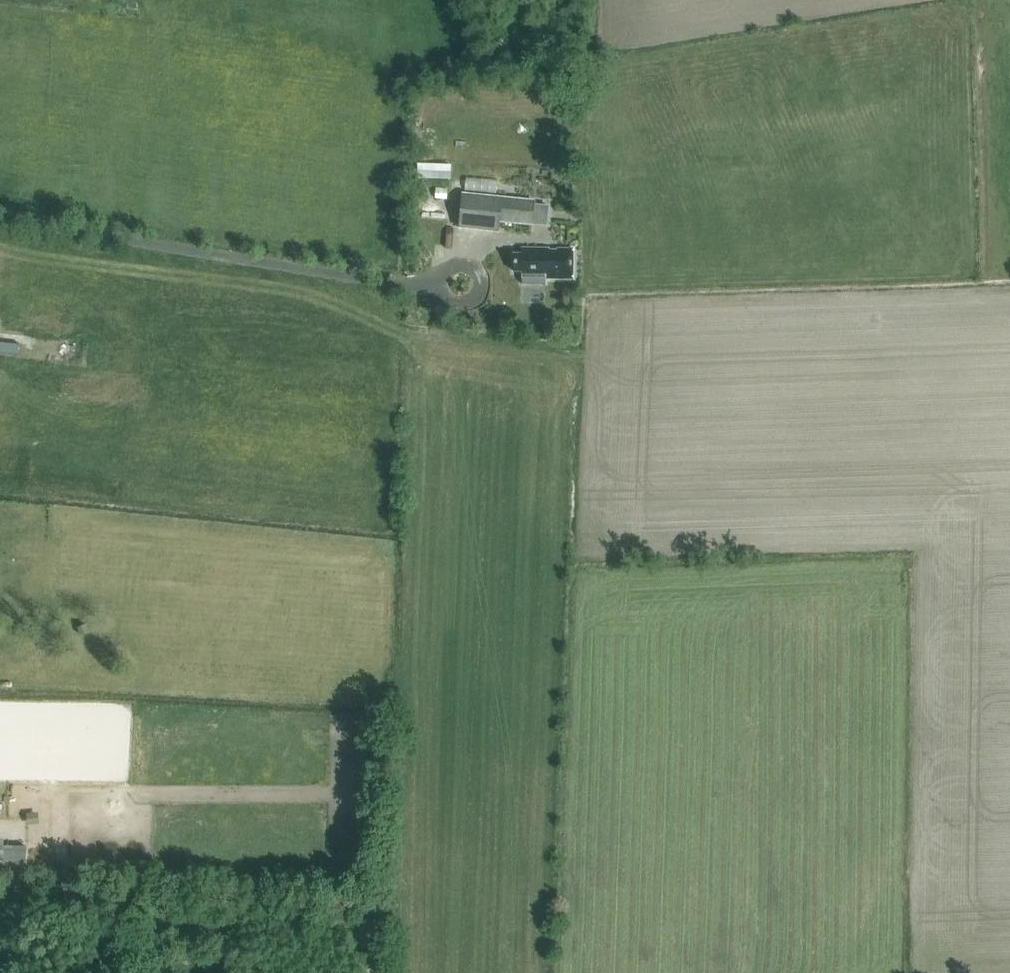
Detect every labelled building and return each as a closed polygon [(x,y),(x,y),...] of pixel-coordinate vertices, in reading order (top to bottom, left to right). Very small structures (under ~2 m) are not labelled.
[(425,162),(424,176),(457,177),(458,162),(425,162)] [(459,228),(498,231),(499,221),(532,224),(534,201),(462,194),(459,228)] [(573,279),(573,250),(523,249),(523,255),(515,255),(514,272),(523,272),(522,278),(573,279)] [(387,919),(387,907),(372,907),(372,918),(387,919)]
